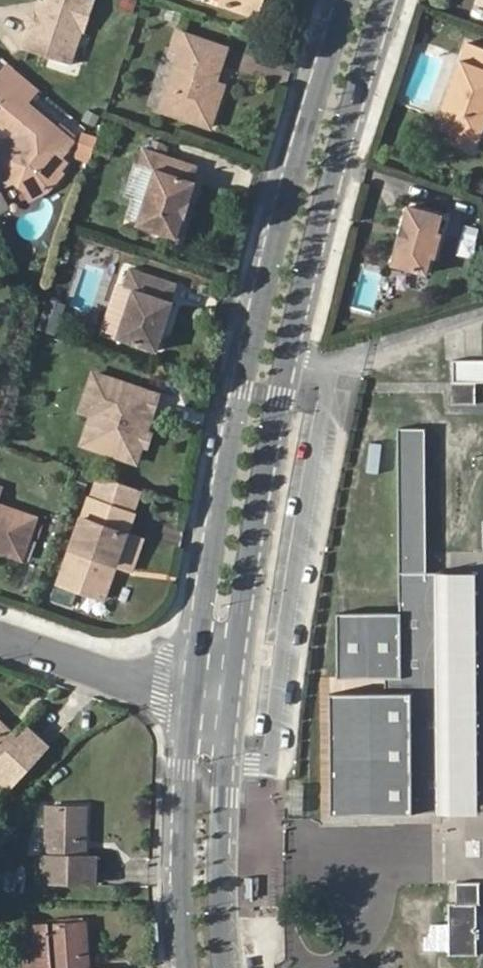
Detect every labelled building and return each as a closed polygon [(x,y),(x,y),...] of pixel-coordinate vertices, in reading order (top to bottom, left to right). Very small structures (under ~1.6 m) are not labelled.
[(43,2),(48,4),(45,13),(34,9),(27,13),(24,21),(28,29),(22,47),(71,63),(83,30),(85,31),(95,0),(44,0),(43,2)] [(44,0),(37,0),(34,9),(45,13),(48,4),(43,2),(44,0)] [(254,10),(257,0),(225,0),(254,10)] [(212,90),(216,80),(226,48),(175,31),(169,49),(179,52),(160,109),(211,126),(222,93),(212,90)] [(472,42),(442,127),(459,133),(455,144),(480,154),(482,146),(482,46),(472,42)] [(49,186),(63,169),(59,167),(67,156),(61,152),(72,136),(0,79),(0,119),(4,122),(6,120),(20,132),(16,137),(14,134),(2,141),(0,138),(0,180),(2,184),(15,179),(26,188),(35,177),(49,186)] [(225,83),(216,80),(212,90),(222,93),(225,83)] [(77,130),(70,158),(88,163),(95,135),(77,130)] [(182,199),(187,201),(194,180),(192,180),(196,165),(140,147),(135,163),(152,169),(135,224),(176,237),(182,217),(177,214),(182,199)] [(46,191),(49,186),(35,177),(26,188),(30,198),(46,191)] [(182,217),(187,201),(182,199),(177,214),(182,217)] [(408,242),(404,240),(398,261),(431,270),(436,254),(441,255),(448,230),(443,229),(448,213),(415,203),(408,224),(413,225),(408,242)] [(408,224),(404,240),(408,242),(413,225),(408,224)] [(114,338),(154,351),(171,302),(169,302),(175,284),(128,268),(122,286),(131,289),(115,335),(114,338)] [(115,283),(99,329),(115,335),(131,289),(122,286),(115,283)] [(37,328),(55,334),(65,303),(47,297),(37,328)] [(451,360),(451,405),(474,405),(473,382),(482,382),(482,360),(451,360)] [(142,448),(147,434),(160,396),(96,374),(83,412),(92,415),(106,420),(96,451),(136,465),(142,448)] [(106,420),(92,415),(82,446),(96,451),(106,420)] [(396,426),(398,571),(425,571),(423,427),(396,426)] [(152,435),(147,434),(142,448),(147,449),(152,435)] [(139,489),(102,476),(93,500),(130,514),(139,489)] [(126,535),(133,516),(93,500),(92,500),(84,521),(81,520),(59,584),(103,600),(116,562),(126,535)] [(0,507),(0,553),(21,561),(36,521),(0,507)] [(142,542),(126,535),(116,562),(131,568),(142,542)] [(399,612),(337,613),(338,678),(346,678),(346,694),(330,694),(333,815),(472,812),(468,570),(425,571),(398,571),(399,612)] [(24,731),(11,745),(1,736),(6,730),(0,724),(0,778),(9,787),(44,749),(24,731)] [(28,727),(24,731),(44,749),(48,745),(28,727)] [(92,883),(93,857),(76,856),(76,840),(84,841),(85,807),(49,806),(48,855),(44,854),(43,882),(92,883)] [(482,883),(458,883),(459,903),(447,903),(447,957),(480,956),(479,933),(476,930),(480,926),(480,904),(482,904),(482,883)] [(87,957),(84,925),(23,928),(26,967),(80,967),(79,957),(87,957)] [(87,957),(79,957),(80,967),(88,967),(87,957)]
